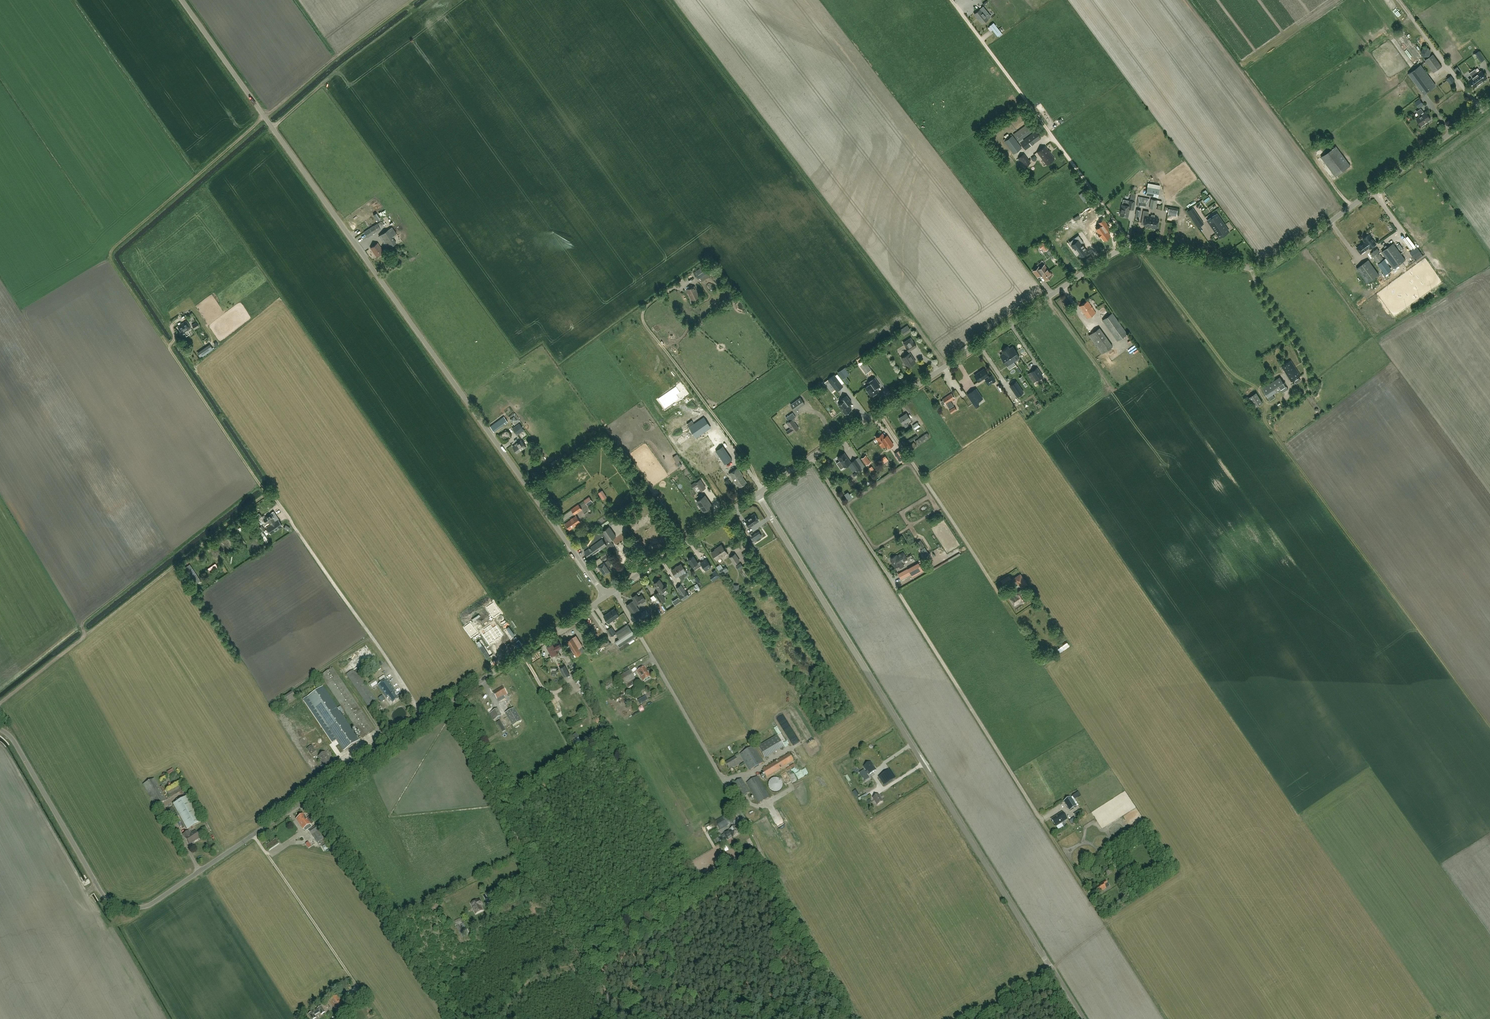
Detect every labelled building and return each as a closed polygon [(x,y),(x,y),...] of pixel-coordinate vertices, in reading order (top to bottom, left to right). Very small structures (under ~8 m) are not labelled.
[(983,7),(974,14),(983,24),(991,17),(983,7)] [(990,26),(998,36),(1002,33),(994,23),(990,26)] [(1429,56),(1431,51),(1428,47),(1423,48),(1421,52),(1424,56),(1429,56)] [(1476,53),(1474,55),(1477,59),(1480,63),(1484,60),(1481,55),(1479,51),(1476,53)] [(1442,66),(1433,54),(1425,60),(1434,72),(1442,66)] [(1408,74),(1423,94),(1435,85),(1421,65),(1408,74)] [(1475,87),(1487,78),(1481,71),(1478,73),(1475,69),(1470,73),(1472,77),(1469,80),(1475,87)] [(1436,81),(1447,96),(1454,91),(1444,76),(1436,81)] [(1451,76),(1446,79),(1450,84),(1455,81),(1451,76)] [(1419,114),(1420,115),(1416,118),(1421,125),(1430,118),(1425,111),(1423,113),(1422,112),(1423,111),(1421,108),(1417,111),(1419,114)] [(1024,140),(1023,138),(1033,131),(1030,126),(1015,136),(1019,141),(1021,140),(1022,141),(1020,143),(1025,150),(1041,138),(1036,131),(1024,140)] [(1014,153),(1021,148),(1012,135),(1004,141),(1014,153)] [(1047,165),(1055,159),(1045,146),(1037,152),(1047,165)] [(1336,176),(1350,165),(1336,146),(1321,157),(1336,176)] [(1019,158),(1025,167),(1030,163),(1024,154),(1019,158)] [(1160,185),(1148,183),(1146,194),(1158,197),(1160,185)] [(1086,191),(1082,194),(1090,203),(1093,201),(1086,191)] [(1150,198),(1138,196),(1137,206),(1148,208),(1150,198)] [(1151,199),(1149,208),(1156,209),(1157,203),(1161,204),(1162,201),(1151,199)] [(1122,204),(1120,215),(1128,216),(1129,208),(1133,209),(1135,201),(1129,200),(1128,205),(1122,204)] [(1192,207),(1187,211),(1192,218),(1194,221),(1195,220),(1199,226),(1203,223),(1199,217),(1198,215),(1192,207)] [(1151,214),(1151,217),(1148,216),(1149,211),(1143,210),(1142,218),(1145,218),(1144,225),(1154,227),(1157,228),(1159,218),(1155,217),(1155,215),(1151,214)] [(1210,218),(1207,220),(1211,226),(1219,238),(1225,233),(1229,231),(1224,225),(1217,214),(1210,218)] [(1100,223),(1095,226),(1097,230),(1097,231),(1099,234),(1100,234),(1102,238),(1109,233),(1104,227),(1108,224),(1104,218),(1099,222),(1100,223)] [(364,232),(368,237),(380,229),(380,228),(382,227),(379,222),(377,224),(377,223),(364,232)] [(387,248),(396,243),(392,237),(397,234),(392,227),(379,236),(387,248)] [(1365,242),(1369,247),(1370,248),(1376,244),(1369,234),(1363,238),(1365,242)] [(1078,240),(1072,245),(1076,251),(1076,252),(1077,251),(1080,256),(1087,251),(1082,244),(1084,242),(1079,235),(1075,237),(1078,240)] [(1044,242),(1039,246),(1042,249),(1043,248),(1045,251),(1048,248),(1044,242)] [(1369,247),(1365,242),(1357,248),(1361,253),(1369,247)] [(376,256),(383,251),(378,243),(370,248),(376,256)] [(1382,252),(1394,268),(1405,260),(1393,243),(1382,252)] [(1419,250),(1412,256),(1416,261),(1423,255),(1419,250)] [(1378,253),(1372,257),(1388,278),(1394,273),(1378,253)] [(1379,274),(1368,260),(1357,268),(1367,283),(1379,274)] [(1044,265),(1040,268),(1039,266),(1033,271),(1038,277),(1041,274),(1046,280),(1052,275),(1044,265)] [(694,272),(698,279),(706,273),(705,272),(708,270),(705,266),(703,268),(702,267),(694,272)] [(712,275),(716,281),(721,278),(717,271),(712,275)] [(692,300),(700,297),(695,286),(687,289),(692,300)] [(1087,318),(1096,313),(1088,301),(1079,306),(1087,318)] [(1112,313),(1102,320),(1117,341),(1127,334),(1112,313)] [(182,333),(191,327),(186,321),(178,326),(182,333)] [(1106,337),(1096,345),(1102,354),(1113,346),(1106,337)] [(916,346),(911,338),(903,342),(909,351),(916,346)] [(210,345),(198,355),(202,360),(214,350),(210,345)] [(1008,347),(1005,349),(1013,362),(1019,357),(1012,347),(1009,349),(1008,347)] [(1013,362),(1005,349),(1002,351),(1003,353),(1000,356),(1007,366),(1013,362)] [(916,362),(910,352),(901,358),(907,367),(908,366),(909,367),(911,366),(911,365),(916,362)] [(1291,381),(1301,375),(1291,360),(1282,366),(1291,381)] [(865,361),(863,363),(869,371),(871,369),(865,361)] [(1043,376),(1037,368),(1031,372),(1036,381),(1043,376)] [(979,382),(988,375),(984,369),(974,375),(979,382)] [(834,375),(828,380),(837,391),(843,386),(834,375)] [(989,377),(990,378),(986,381),(988,385),(992,382),(996,380),(992,375),(989,377)] [(1280,377),(1263,388),(1268,397),(1270,400),(1275,397),(1272,394),(1281,388),(1286,385),(1280,377)] [(880,385),(874,378),(868,382),(869,384),(865,387),(867,389),(867,390),(868,392),(869,392),(871,396),(878,391),(876,388),(880,385)] [(1023,392),(1016,382),(1010,385),(1017,396),(1023,392)] [(676,386),(658,399),(665,408),(679,398),(676,394),(675,393),(677,392),(678,393),(680,392),(676,386)] [(967,395),(974,404),(977,402),(983,398),(976,388),(967,395)] [(1263,403),(1256,392),(1249,397),(1256,407),(1263,403)] [(954,405),(950,400),(955,398),(951,393),(943,399),(943,400),(941,401),(941,402),(942,404),(943,404),(945,403),(946,404),(946,403),(949,408),(954,405)] [(852,402),(847,395),(841,399),(843,401),(838,405),(845,414),(852,409),(848,405),(852,402)] [(800,397),(791,404),(795,410),(805,404),(800,397)] [(515,412),(509,416),(515,425),(521,420),(515,412)] [(791,428),(787,431),(789,435),(793,432),(799,428),(792,419),(796,417),(793,413),(786,417),(789,421),(787,423),(791,428)] [(899,418),(904,424),(906,427),(909,425),(906,422),(911,419),(907,413),(899,418)] [(494,432),(508,422),(504,417),(490,427),(494,432)] [(704,417),(689,427),(696,438),(711,428),(704,417)] [(519,424),(512,428),(517,435),(524,430),(519,424)] [(884,437),(882,433),(876,437),(882,446),(886,444),(888,448),(893,444),(887,435),(884,437)] [(916,442),(918,445),(929,437),(927,434),(916,442)] [(518,453),(527,447),(522,440),(513,447),(518,453)] [(909,451),(917,445),(914,442),(907,447),(909,451)] [(723,446),(716,451),(725,464),(732,459),(723,446)] [(900,461),(905,458),(900,450),(895,453),(900,461)] [(848,464),(850,462),(844,453),(838,457),(840,461),(837,463),(841,469),(844,467),(848,464)] [(866,465),(869,463),(870,462),(866,455),(861,458),(866,465)] [(860,466),(855,459),(851,462),(856,469),(860,466)] [(737,484),(738,483),(740,487),(746,482),(742,476),(743,476),(738,467),(729,473),(737,484)] [(700,479),(692,485),(694,488),(698,485),(699,486),(701,490),(705,488),(703,484),(700,479)] [(603,499),(606,497),(602,490),(598,492),(603,499)] [(712,506),(705,496),(697,501),(704,511),(712,506)] [(593,502),(591,499),(589,497),(584,500),(588,505),(593,502)] [(575,515),(582,509),(578,504),(571,509),(575,515)] [(271,534),(282,526),(278,520),(275,522),(273,518),(274,518),(271,514),(263,519),(266,523),(269,521),(271,524),(266,527),(271,534)] [(749,527),(759,521),(754,514),(750,516),(751,517),(745,521),(749,527)] [(257,522),(253,516),(249,519),(253,524),(257,522)] [(576,516),(565,523),(569,529),(573,526),(573,527),(581,522),(576,516)] [(245,531),(251,526),(247,521),(244,518),(238,523),(245,531)] [(589,557),(606,545),(609,549),(614,545),(610,540),(616,536),(609,526),(603,531),(599,534),(598,533),(581,545),(585,550),(584,551),(585,551),(589,557)] [(717,560),(727,553),(722,544),(716,548),(717,549),(712,552),(717,560)] [(925,546),(920,549),(926,558),(931,555),(929,552),(928,552),(925,546)] [(606,553),(607,554),(601,558),(603,561),(609,557),(610,558),(613,556),(609,551),(606,553)] [(899,565),(900,568),(904,566),(902,562),(907,559),(903,552),(897,556),(897,555),(891,558),(892,561),(891,561),(895,568),(899,565)] [(734,564),(740,561),(735,553),(729,557),(734,564)] [(711,566),(706,559),(701,563),(700,561),(698,562),(693,556),(688,559),(695,570),(702,565),(706,570),(711,566)] [(608,566),(611,564),(608,560),(605,562),(598,566),(604,574),(611,570),(608,566)] [(923,571),(918,563),(898,573),(901,579),(911,574),(912,577),(923,571)] [(196,583),(200,581),(189,564),(185,567),(196,583)] [(681,573),(686,570),(681,564),(672,570),(676,577),(678,575),(682,580),(685,578),(681,573)] [(725,566),(723,568),(721,564),(717,567),(720,572),(723,570),(725,573),(728,570),(725,566)] [(1027,584),(1020,574),(1014,578),(1018,583),(1019,583),(1022,587),(1027,584)] [(659,591),(655,594),(660,602),(665,599),(660,593),(666,589),(665,588),(666,588),(667,587),(667,586),(667,585),(666,584),(665,584),(664,585),(663,585),(659,579),(653,583),(659,591)] [(677,588),(681,594),(680,595),(683,600),(689,596),(686,591),(685,591),(681,585),(677,588)] [(1021,603),(1027,599),(1021,590),(1014,594),(1016,596),(1010,599),(1012,601),(1012,600),(1014,603),(1014,604),(1015,605),(1020,602),(1021,603)] [(632,614),(637,610),(635,606),(641,602),(642,603),(646,600),(642,595),(638,597),(636,594),(632,597),(634,600),(632,602),(632,601),(626,605),(632,614)] [(609,623),(619,616),(614,609),(604,616),(609,623)] [(641,612),(634,617),(638,622),(645,617),(641,612)] [(509,626),(507,628),(512,636),(515,634),(509,626)] [(629,626),(616,634),(620,639),(623,644),(636,636),(629,626)] [(488,627),(485,628),(494,642),(501,637),(495,628),(490,631),(488,627)] [(488,646),(494,642),(485,628),(483,630),(486,634),(481,637),(488,646)] [(576,656),(582,653),(585,651),(582,646),(579,648),(572,638),(567,641),(576,656)] [(559,642),(555,645),(554,643),(547,647),(551,655),(552,657),(555,656),(556,657),(560,655),(558,651),(557,650),(562,647),(559,642)] [(371,710),(379,704),(357,671),(360,669),(359,667),(374,657),(367,645),(347,658),(354,669),(347,675),(371,710)] [(490,656),(482,645),(479,647),(487,658),(490,656)] [(560,668),(561,670),(565,678),(569,675),(564,665),(560,668)] [(643,681),(651,677),(645,667),(637,671),(643,681)] [(363,737),(375,730),(333,668),(321,676),(363,737)] [(621,676),(628,688),(637,683),(633,676),(630,671),(621,676)] [(607,689),(620,682),(618,678),(605,686),(607,689)] [(393,703),(399,699),(395,694),(396,692),(387,679),(378,685),(387,698),(389,698),(393,703)] [(582,685),(576,688),(578,693),(585,690),(582,685)] [(344,750),(359,740),(322,686),(307,696),(344,750)] [(504,696),(508,694),(503,687),(493,693),(499,703),(506,699),(504,696)] [(288,704),(297,699),(292,692),(284,697),(288,704)] [(383,710),(389,707),(386,700),(379,703),(383,710)] [(514,708),(505,713),(513,726),(522,721),(514,708)] [(499,721),(495,723),(501,733),(504,731),(499,721)] [(764,757),(784,746),(777,735),(758,747),(764,757)] [(754,746),(740,754),(750,771),(764,762),(754,746)] [(325,765),(331,761),(325,752),(319,756),(325,765)] [(767,777),(794,761),(789,753),(762,770),(767,777)] [(735,766),(739,764),(735,757),(726,763),(729,769),(735,766)] [(869,775),(876,770),(871,762),(864,766),(869,775)] [(884,785),(896,778),(890,769),(879,777),(884,785)] [(759,804),(770,797),(758,776),(746,783),(759,804)] [(155,806),(166,800),(154,778),(143,785),(155,806)] [(782,785),(782,783),(781,781),(779,779),(777,778),(775,778),(773,778),(771,780),(769,781),(768,784),(768,786),(769,788),(771,790),(772,791),(775,792),(777,792),(779,791),(781,789),(782,787),(782,785)] [(742,797),(750,793),(742,779),(734,783),(742,797)] [(883,802),(879,795),(873,798),(877,805),(883,802)] [(188,796),(187,796),(173,804),(186,830),(202,821),(188,796)] [(1070,810),(1077,806),(1071,797),(1065,801),(1070,810)] [(1062,812),(1060,814),(1051,819),(1056,826),(1067,819),(1062,812)] [(310,825),(311,824),(311,825),(314,823),(309,817),(307,819),(303,814),(296,819),(303,829),(304,829),(305,831),(312,827),(310,825)] [(721,828),(733,821),(729,814),(717,821),(721,828)] [(315,825),(308,830),(317,843),(324,838),(315,825)] [(736,826),(729,830),(724,833),(728,840),(733,836),(733,837),(739,834),(738,832),(739,832),(736,826)] [(189,844),(200,838),(195,831),(191,834),(189,831),(183,835),(189,844)] [(277,845),(279,844),(276,838),(265,846),(268,850),(276,844),(277,845)] [(1107,875),(1114,871),(1111,867),(1104,871),(1107,875)] [(1096,888),(1099,893),(1109,886),(1106,881),(1099,885),(1099,886),(1096,888)] [(476,913),(483,910),(480,906),(482,905),(480,899),(476,901),(471,903),(476,913)] [(337,1012),(344,1007),(338,998),(331,1003),(337,1012)] [(308,1014),(311,1018),(314,1018),(316,1018),(314,1015),(319,1012),(321,1015),(325,1012),(321,1006),(317,1009),(312,1012),(308,1014)]
